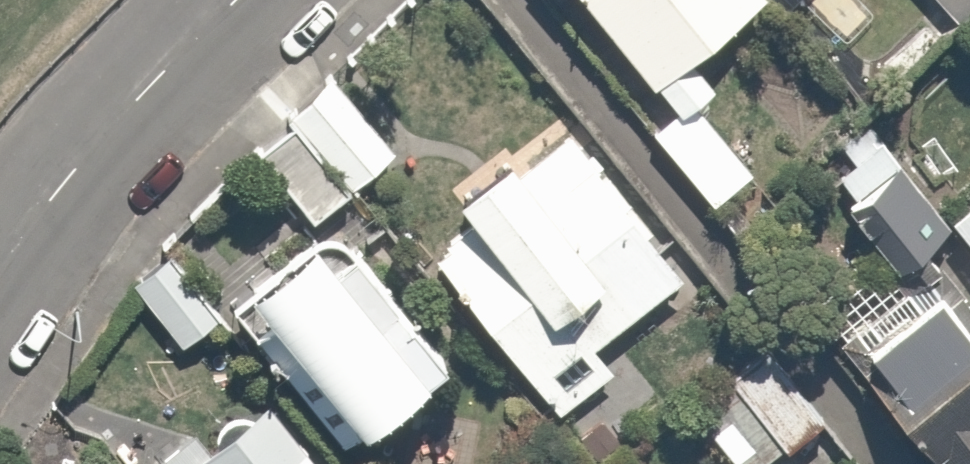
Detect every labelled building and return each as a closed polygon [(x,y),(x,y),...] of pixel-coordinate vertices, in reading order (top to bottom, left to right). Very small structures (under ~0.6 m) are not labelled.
[(682,89),(706,64),(678,36),(714,0),(593,0),(682,89)] [(395,147),(328,65),(279,106),(288,116),(254,144),(312,215),(395,147)] [(682,92),(646,122),(710,199),(746,169),(682,92)] [(688,270),(569,104),(453,187),(470,210),(432,238),(551,404),(617,356),(600,333),(688,270)] [(879,131),(835,165),(902,253),(947,220),(879,131)] [(950,208),(969,234),(969,193),(950,208)] [(339,246),(319,220),(259,266),(367,408),(445,349),(356,233),(339,246)] [(214,310),(164,245),(131,271),(181,335),(214,310)] [(905,384),(969,327),(969,296),(932,253),(852,322),(905,384)] [(824,411),(766,342),(728,373),(786,443),(824,411)] [(961,363),(969,373),(969,356),(961,363)] [(691,404),(738,463),(741,463),(771,441),(723,379),(691,404)] [(266,391),(207,439),(191,420),(137,463),(326,463),(266,391)] [(614,455),(605,463),(624,463),(614,455)]
